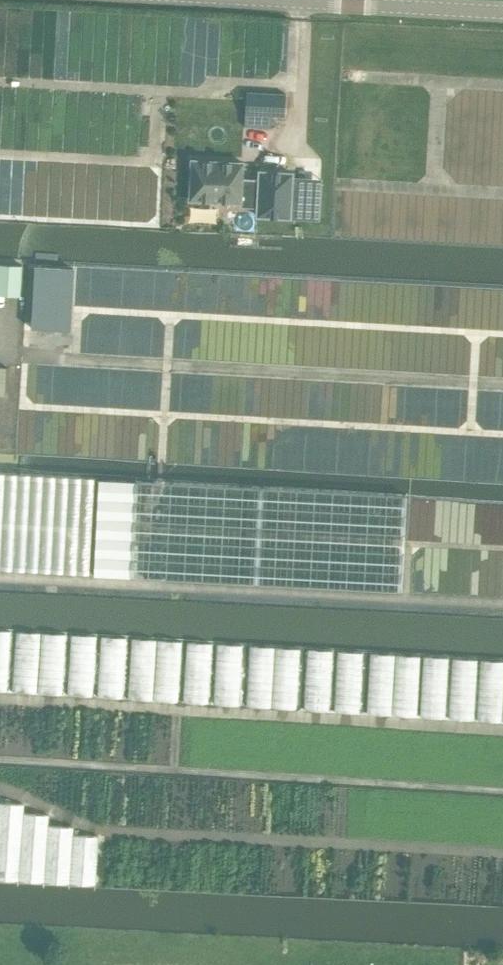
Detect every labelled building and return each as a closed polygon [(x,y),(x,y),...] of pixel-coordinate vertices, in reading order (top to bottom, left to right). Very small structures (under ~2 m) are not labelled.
[(285,116),(286,93),(246,91),(245,126),(272,127),(272,115),(285,116)] [(260,171),(260,180),(242,179),(244,162),(193,159),(190,199),(241,202),(241,206),(258,207),(258,216),(291,218),(293,173),(260,171)] [(20,295),(22,265),(0,263),(0,293),(20,295)] [(89,573),(95,477),(0,472),(0,568),(89,573)] [(99,478),(94,575),(401,591),(405,495),(99,478)] [(95,884),(99,837),(73,835),(73,827),(47,825),(48,815),(22,813),(23,804),(0,802),(0,878),(95,884)]
